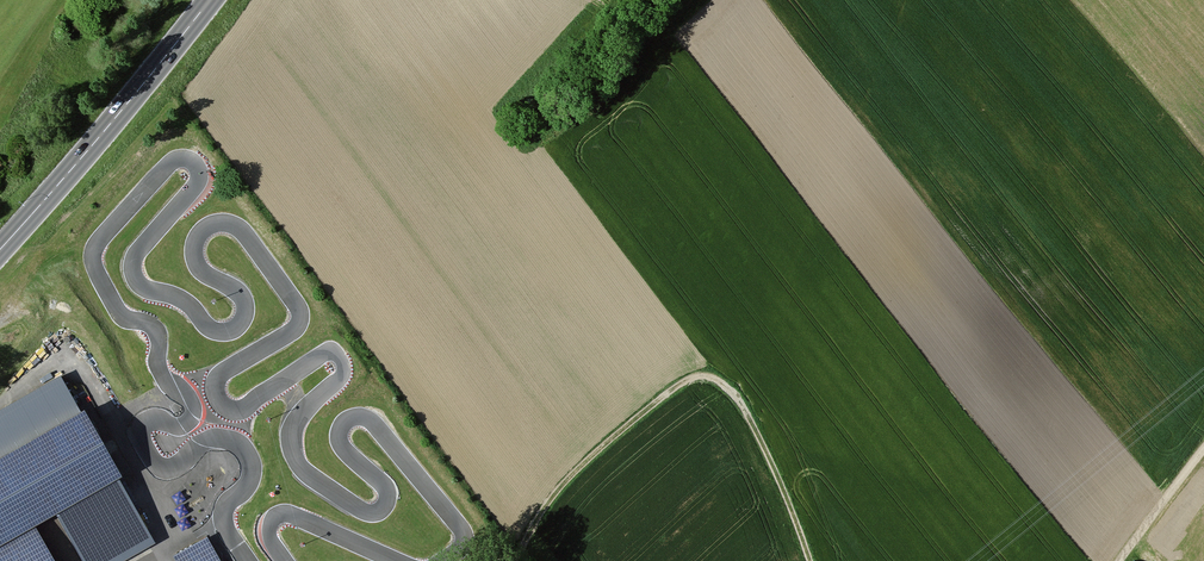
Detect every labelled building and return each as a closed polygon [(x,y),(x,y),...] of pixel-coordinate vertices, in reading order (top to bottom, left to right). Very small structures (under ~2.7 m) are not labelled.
[(38,534),(58,522),(81,560),(96,560),(148,531),(62,382),(0,417),(0,560),(53,560),(38,534)] [(173,557),(175,560),(221,560),(207,538),(173,557)]
